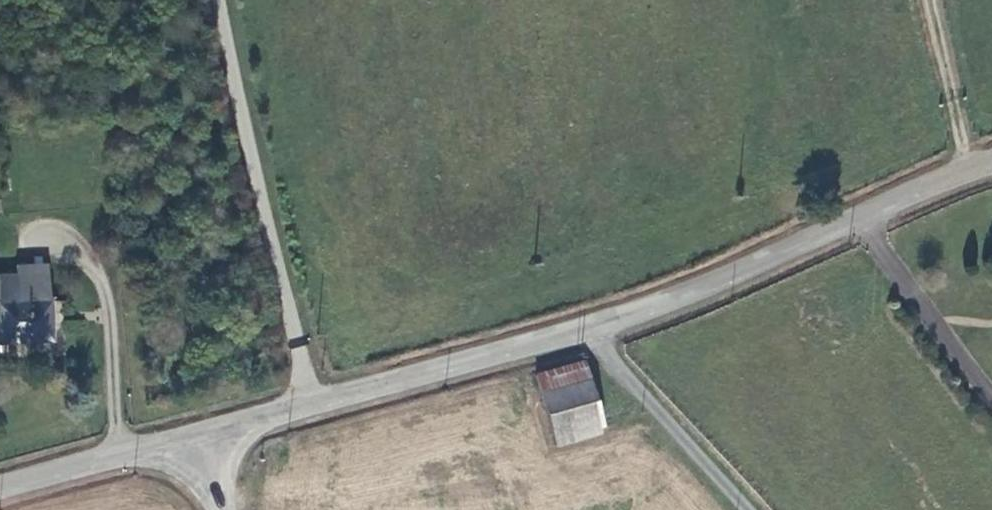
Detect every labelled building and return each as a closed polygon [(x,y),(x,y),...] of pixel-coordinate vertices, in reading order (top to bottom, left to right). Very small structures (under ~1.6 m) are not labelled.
[(0,278),(0,345),(48,344),(47,270),(17,270),(17,278),(0,278)] [(578,361),(532,373),(548,432),(594,419),(578,361)] [(597,433),(594,419),(548,432),(552,445),(597,433)]
